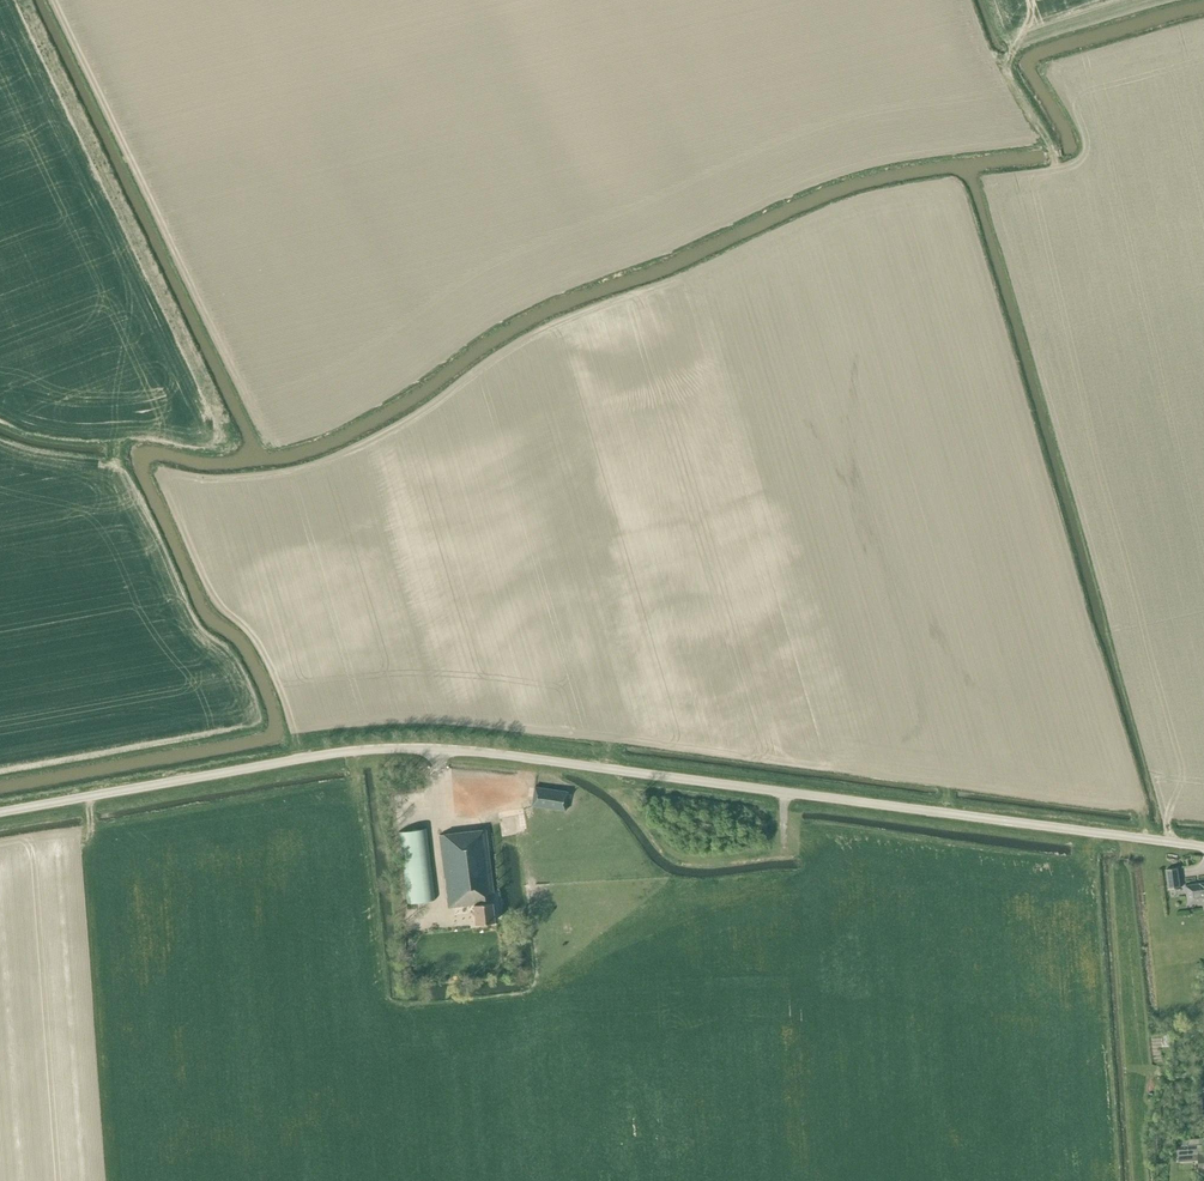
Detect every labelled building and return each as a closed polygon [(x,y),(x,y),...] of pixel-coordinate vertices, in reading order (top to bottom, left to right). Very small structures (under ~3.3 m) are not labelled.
[(531,806),(565,811),(568,792),(534,787),(531,806)] [(398,832),(406,903),(435,899),(426,828),(398,832)] [(473,905),(475,924),(493,922),(490,892),(492,892),(485,829),(439,835),(448,907),(473,905)] [(1181,887),(1178,868),(1165,869),(1168,889),(1181,887)] [(1199,883),(1199,884),(1186,886),(1188,903),(1203,900),(1203,905),(1203,883),(1199,883)] [(1200,1096),(1189,1097),(1191,1110),(1201,1109),(1200,1096)] [(1186,1139),(1187,1145),(1177,1146),(1178,1162),(1198,1160),(1199,1171),(1203,1170),(1203,1152),(1202,1152),(1201,1144),(1203,1144),(1203,1137),(1186,1139)]
